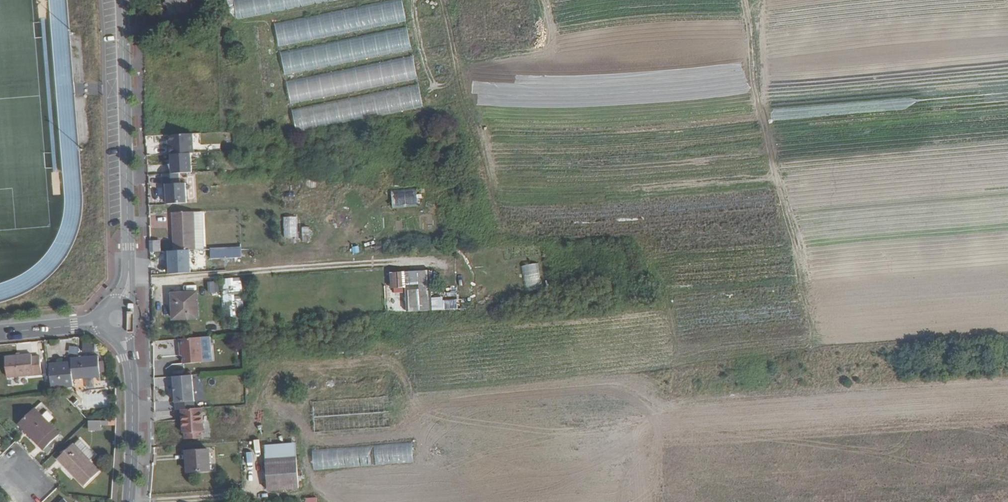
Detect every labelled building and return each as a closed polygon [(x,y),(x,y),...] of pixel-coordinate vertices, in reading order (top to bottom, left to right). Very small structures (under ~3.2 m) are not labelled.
[(237,19),(339,0),(234,0),(237,19)] [(280,47),(407,21),(402,0),(397,0),(276,25),(280,47)] [(182,18),(163,20),(164,31),(187,28),(186,21),(182,21),(182,18)] [(282,54),(286,76),(413,50),(408,28),(282,54)] [(287,83),(292,105),(418,78),(413,56),(287,83)] [(293,112),(297,134),(424,108),(419,86),(293,112)] [(170,154),(189,153),(193,153),(191,133),(168,134),(169,146),(167,146),(168,154),(170,154)] [(170,154),(171,174),(178,173),(190,173),(189,153),(170,154)] [(171,174),(162,174),(162,185),(165,185),(166,204),(185,203),(184,183),(178,184),(178,173),(171,174)] [(279,178),(279,190),(292,189),(292,178),(279,178)] [(416,206),(416,189),(390,190),(391,207),(416,206)] [(171,213),(173,251),(195,250),(192,212),(171,213)] [(166,215),(151,216),(152,227),(167,226),(166,215)] [(296,216),(282,216),(282,238),(296,238),(296,216)] [(308,240),(307,226),(299,227),(301,241),(308,240)] [(149,251),(159,251),(159,240),(148,240),(149,251)] [(202,250),(203,259),(224,258),(224,248),(202,250)] [(432,312),(429,272),(391,275),(392,293),(406,292),(408,314),(432,312)] [(237,282),(217,283),(221,331),(241,329),(237,282)] [(214,286),(205,287),(206,297),(215,296),(214,286)] [(192,297),(168,299),(170,323),(193,321),(192,297)] [(195,341),(174,343),(175,352),(177,354),(178,360),(179,368),(197,366),(195,341)] [(71,357),(72,360),(72,366),(60,367),(60,364),(47,366),(49,387),(79,384),(78,378),(106,375),(103,354),(71,357)] [(31,355),(4,358),(6,377),(41,373),(39,357),(31,358),(31,355)] [(187,378),(168,379),(170,405),(189,404),(187,378)] [(189,404),(170,405),(171,412),(175,412),(189,411),(189,404)] [(60,434),(35,407),(18,423),(44,450),(60,434)] [(189,411),(175,412),(177,436),(178,436),(179,442),(196,440),(195,434),(197,434),(195,411),(189,411)] [(86,420),(86,430),(101,430),(101,425),(112,425),(112,420),(86,420)] [(80,439),(75,445),(90,460),(95,455),(80,439)] [(100,471),(90,460),(75,445),(74,443),(58,458),(85,486),(100,471)] [(314,450),(316,471),(414,464),(412,443),(314,450)] [(201,458),(179,460),(181,480),(202,479),(201,458)] [(296,458),(266,460),(268,492),(298,490),(296,458)]
